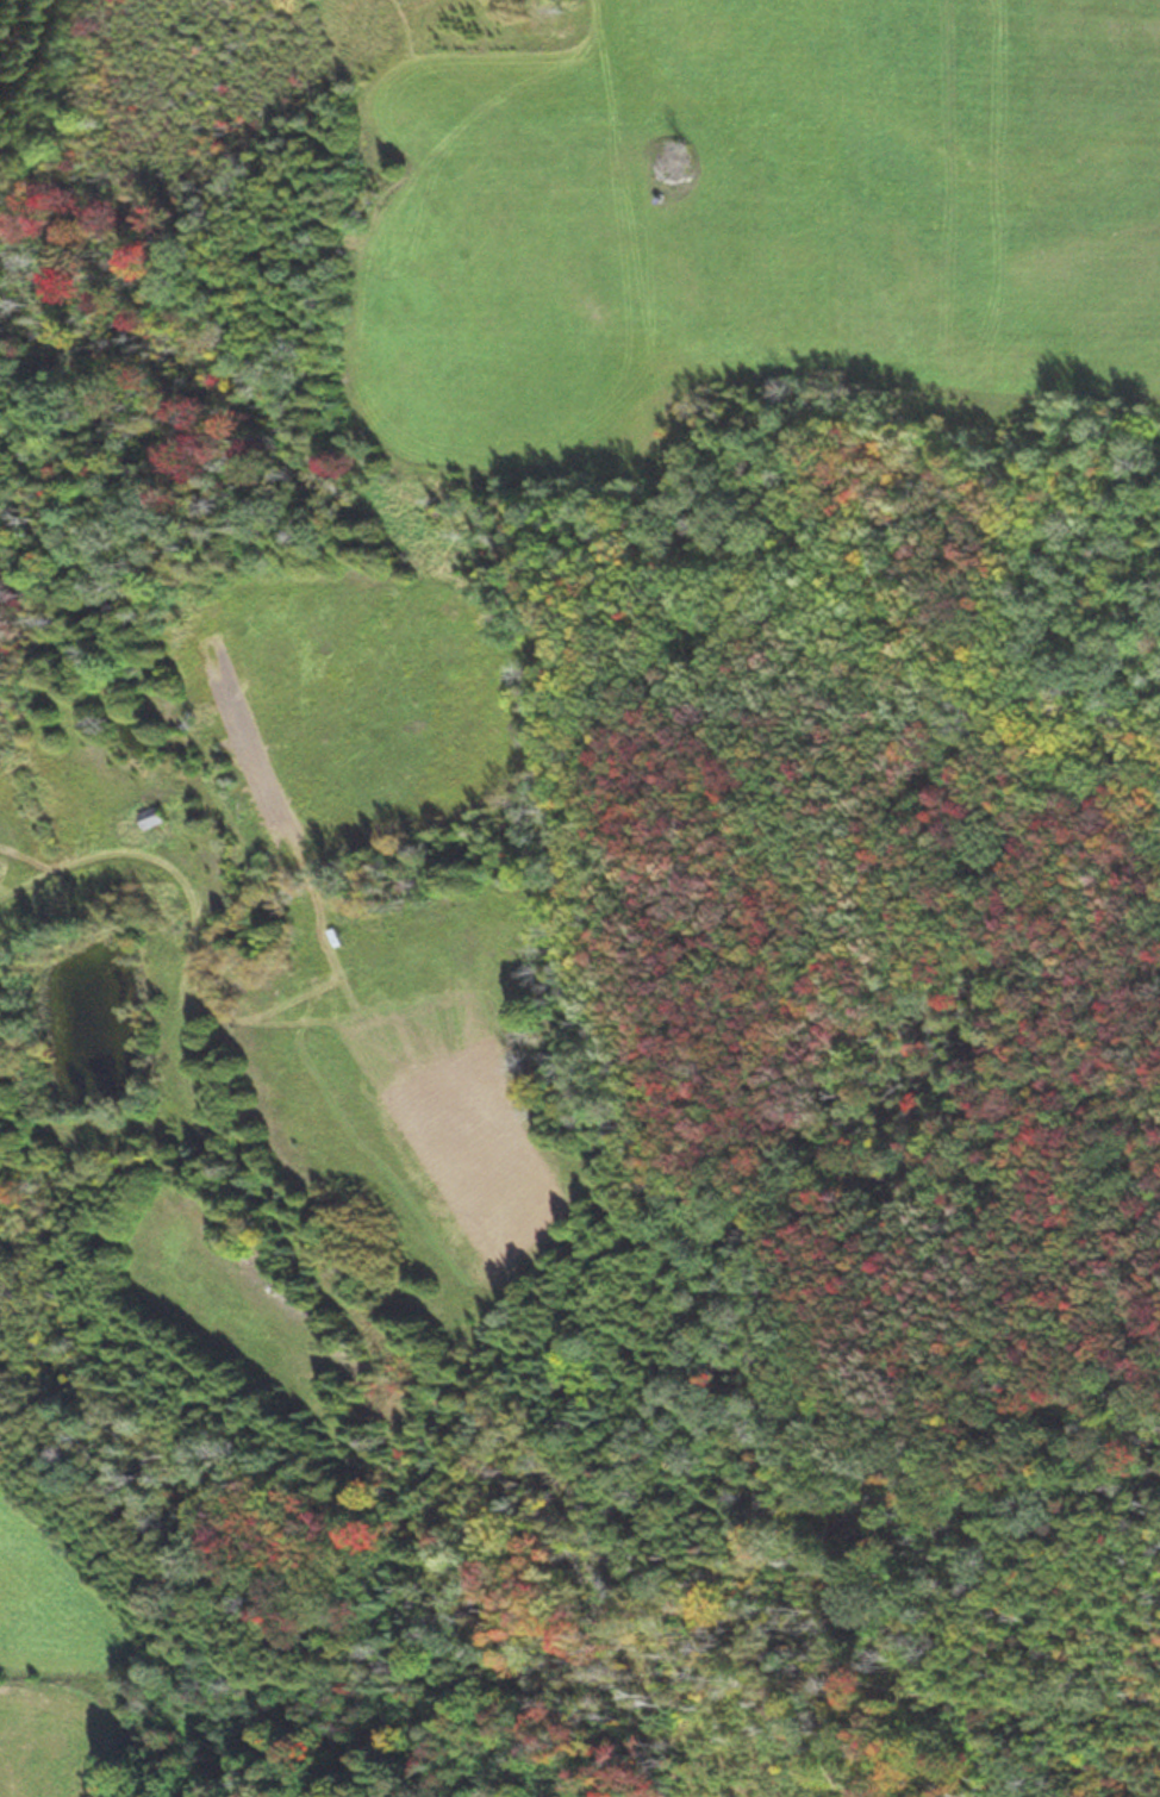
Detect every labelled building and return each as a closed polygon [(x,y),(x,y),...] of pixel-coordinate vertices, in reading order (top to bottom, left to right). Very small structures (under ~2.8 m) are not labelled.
[(166,824),(160,806),(140,814),(146,831),(166,824)]
